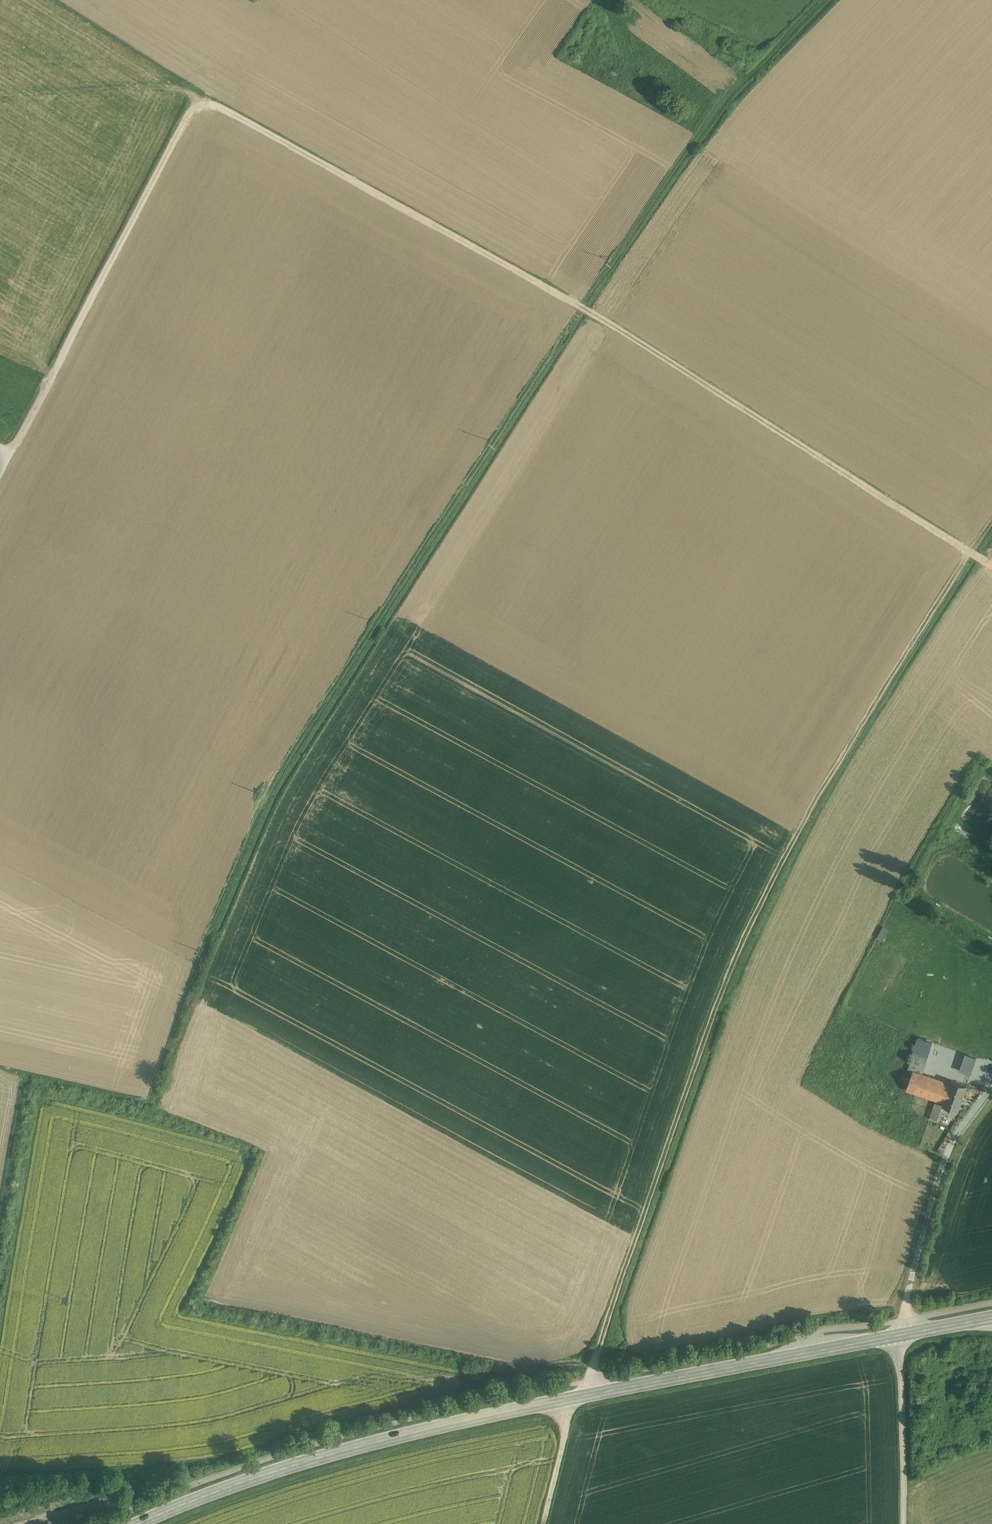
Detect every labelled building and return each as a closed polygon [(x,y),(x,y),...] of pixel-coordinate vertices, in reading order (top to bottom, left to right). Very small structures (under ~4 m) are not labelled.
[(884,939),(888,927),(883,925),(878,937),(884,939)] [(950,1083),(922,1073),(932,1042),(919,1037),(908,1069),(909,1069),(908,1069),(913,1071),(906,1089),(936,1099),(944,1102),(950,1083)] [(961,1069),(972,1073),(979,1057),(967,1052),(961,1069)] [(943,1105),(958,1110),(967,1085),(951,1080),(950,1083),(944,1102),(943,1105)] [(943,1105),(944,1102),(936,1099),(930,1119),(937,1121),(943,1105)]
